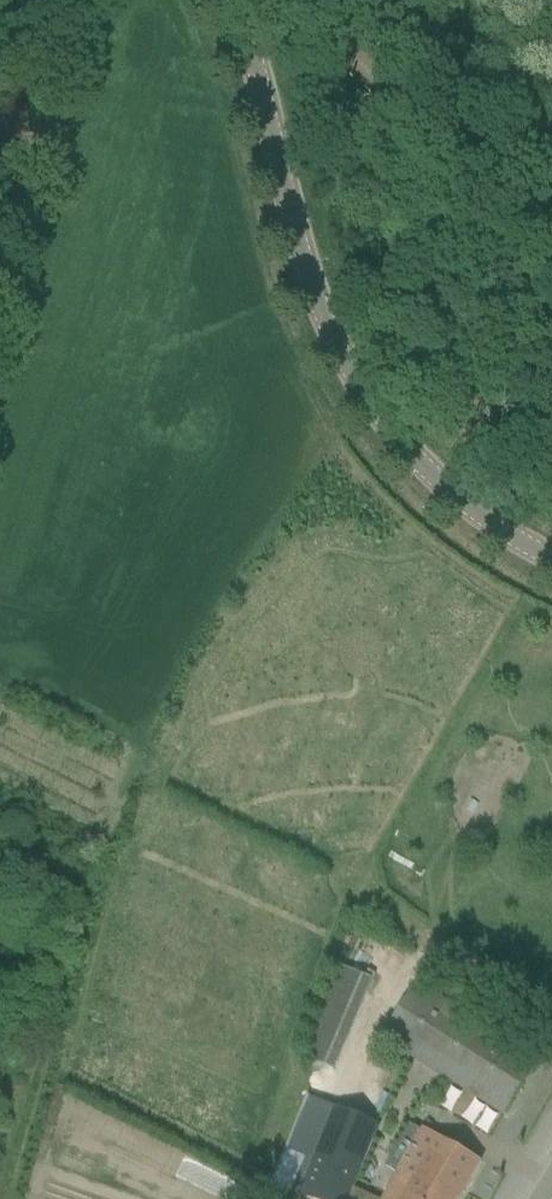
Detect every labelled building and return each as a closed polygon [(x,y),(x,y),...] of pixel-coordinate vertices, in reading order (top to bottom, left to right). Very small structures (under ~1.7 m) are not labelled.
[(365,996),(372,980),(340,966),(333,983),(365,996)] [(383,1037),(505,1114),(539,1061),(417,983),(383,1037)] [(354,1188),(380,1126),(335,1107),(298,1196),(306,1198),(377,1198),(354,1188)] [(423,1134),(410,1127),(387,1166),(401,1174),(423,1134)] [(426,1130),(423,1134),(401,1174),(396,1182),(409,1190),(404,1198),(460,1198),(481,1162),(426,1130)]
